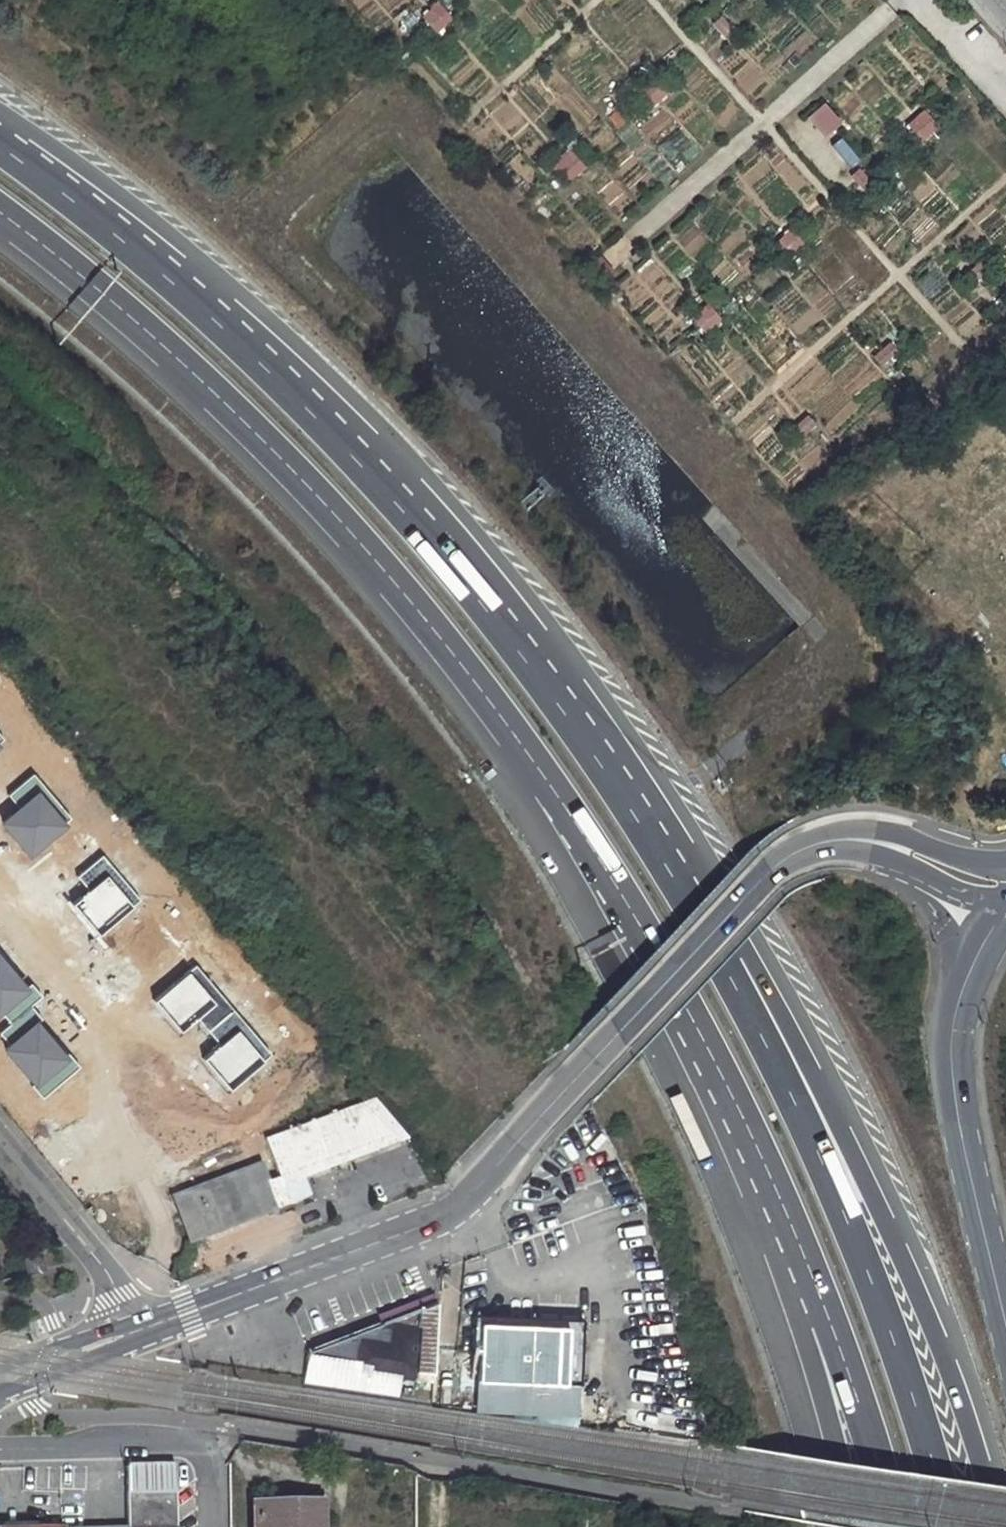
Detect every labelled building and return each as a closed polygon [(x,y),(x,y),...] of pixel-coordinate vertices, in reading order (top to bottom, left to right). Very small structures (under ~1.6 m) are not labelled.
[(525,2),(523,0),(501,0),(512,13),(525,2)] [(434,1),(417,17),(433,34),(450,18),(434,1)] [(820,138),(838,123),(820,102),(802,118),(820,138)] [(925,110),(905,119),(915,141),(935,132),(925,110)] [(566,182),(582,167),(565,149),(549,164),(566,182)] [(923,171),(908,183),(923,203),(938,191),(923,171)] [(991,199),(1005,218),(1005,187),(991,199)] [(786,229),(771,243),(786,259),(801,245),(786,229)] [(878,366),(894,354),(887,344),(871,356),(878,366)] [(24,809),(6,824),(31,854),(72,820),(35,777),(12,796),(24,809)] [(104,858),(81,877),(92,891),(75,905),(102,936),(141,902),(104,858)] [(616,931),(581,946),(590,966),(624,951),(616,931)] [(44,1098),(79,1069),(30,1008),(42,998),(32,985),(29,988),(0,952),(0,1017),(4,1014),(14,1026),(1,1037),(38,1083),(34,1087),(44,1098)] [(233,1092),(274,1057),(198,967),(157,1002),(184,1033),(201,1018),(223,1044),(205,1059),(233,1092)] [(280,1178),(269,1183),(278,1208),(291,1203),(284,1184),(304,1177),(407,1137),(374,1098),(266,1140),(280,1178)] [(304,1177),(284,1184),(291,1203),(311,1195),(304,1177)] [(40,1251),(23,1255),(28,1274),(46,1269),(40,1251)] [(354,1362),(353,1369),(434,1382),(437,1303),(318,1349),(317,1357),(354,1362)] [(472,1348),(471,1356),(480,1356),(481,1324),(532,1326),(532,1319),(473,1316),(472,1348)] [(481,1324),(480,1356),(478,1382),(489,1382),(526,1384),(525,1392),(489,1390),(487,1413),(578,1415),(579,1386),(581,1386),(584,1321),(532,1319),(532,1326),(481,1324)] [(176,1493),(175,1465),(132,1466),(128,1468),(129,1526),(177,1526),(176,1493)] [(256,1515),(257,1526),(318,1526),(317,1508),(277,1508),(276,1514),(256,1515)]
